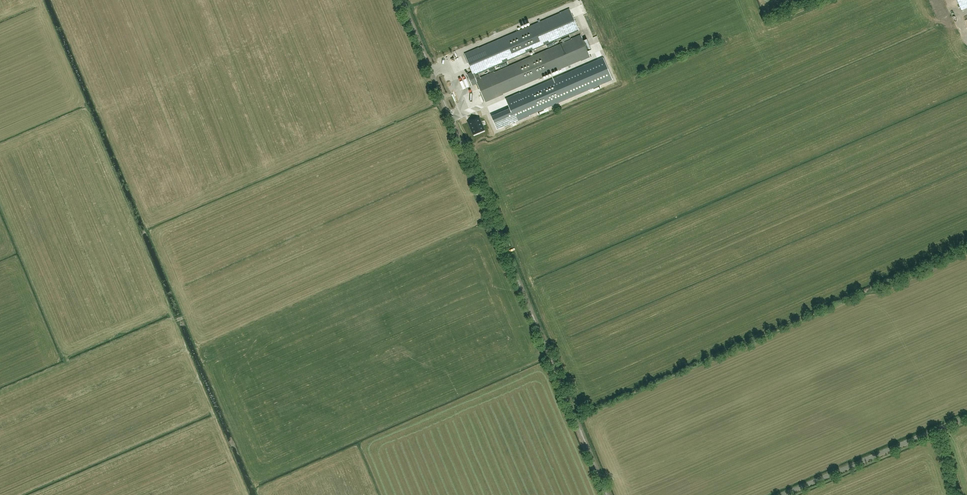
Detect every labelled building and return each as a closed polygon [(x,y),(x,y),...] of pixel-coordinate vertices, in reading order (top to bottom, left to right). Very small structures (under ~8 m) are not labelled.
[(962,9),(966,7),(966,0),(958,0),(962,9)] [(560,13),(540,22),(539,19),(537,20),(538,23),(479,48),(478,48),(465,54),(473,72),(474,75),(478,73),(479,74),(488,70),(488,69),(570,34),(570,35),(579,31),(569,9),(560,12),(560,13)] [(473,72),(468,74),(472,85),(477,83),(478,84),(477,85),(479,89),(480,89),(481,93),(480,93),(482,96),(483,95),(485,102),(504,94),(503,93),(590,56),(588,51),(592,49),(587,39),(583,40),(581,35),(497,71),(497,69),(494,71),(494,72),(480,78),(479,74),(478,73),(474,75),(473,72)] [(528,116),(612,78),(603,57),(506,99),(510,108),(516,121),(528,116)] [(516,121),(510,108),(492,116),(497,129),(516,121)] [(475,119),(468,122),(473,134),(481,131),(475,119)]
